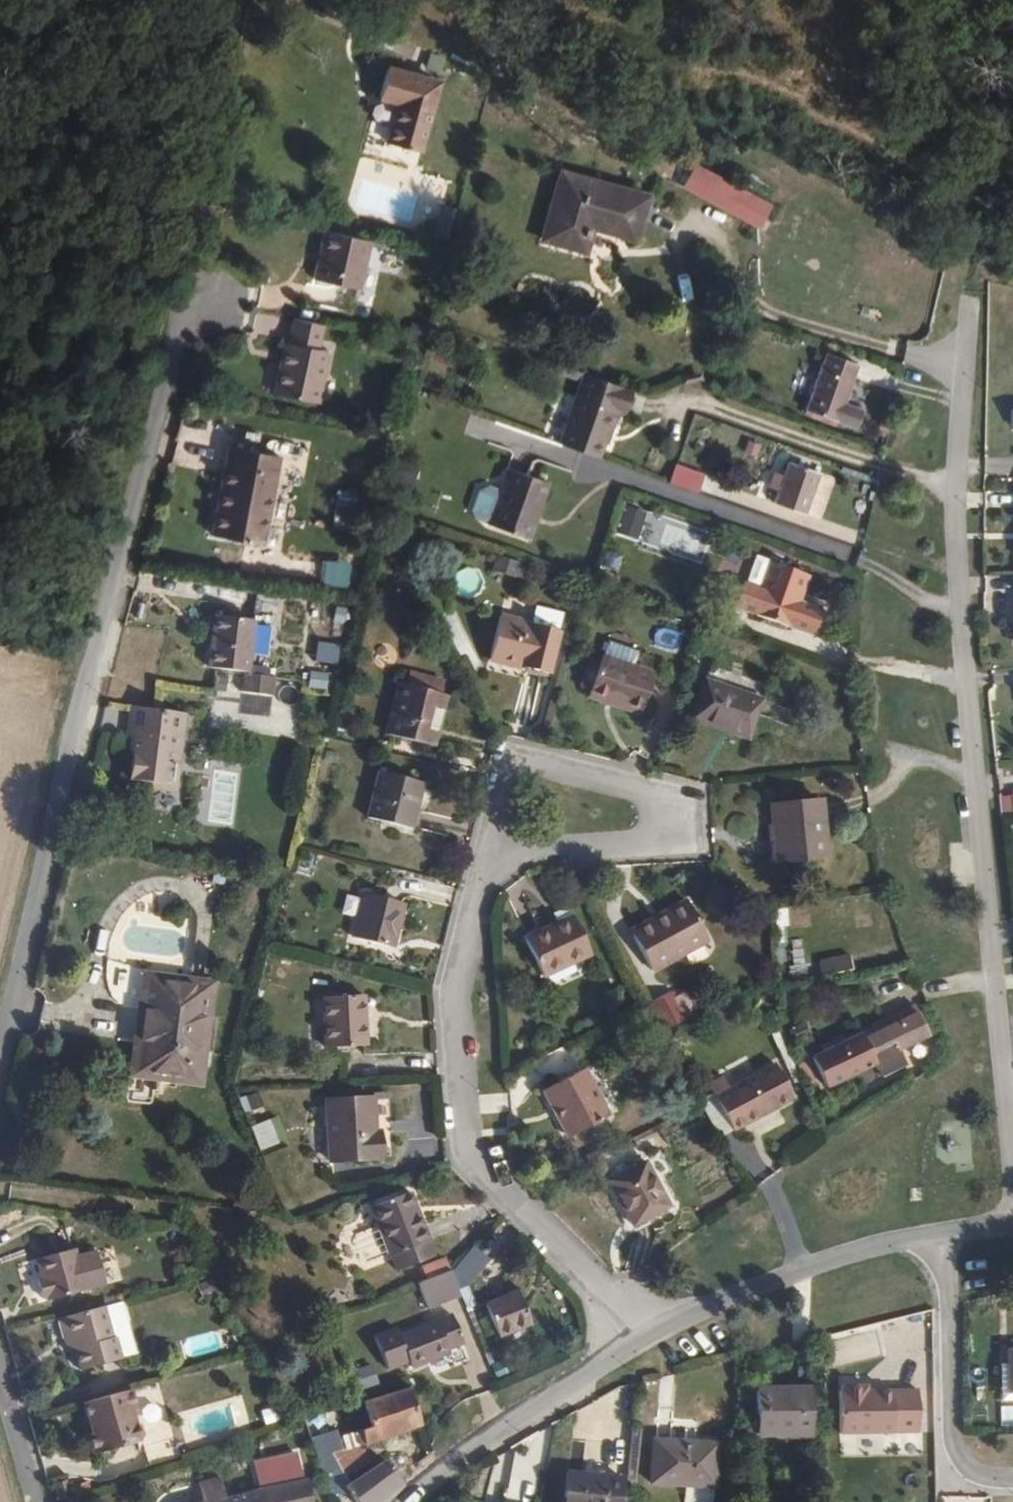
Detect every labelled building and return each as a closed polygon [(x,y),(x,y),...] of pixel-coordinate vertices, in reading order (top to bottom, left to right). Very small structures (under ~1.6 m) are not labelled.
[(432,142),(446,75),(394,62),(388,89),(406,92),(397,133),(432,142)] [(677,191),(759,228),(772,201),(690,163),(677,191)] [(564,249),(584,175),(571,172),(552,245),(564,249)] [(658,196),(584,175),(564,249),(596,257),(601,231),(647,242),(658,196)] [(278,194),(261,188),(258,199),(274,204),(278,194)] [(450,204),(448,213),(459,216),(462,207),(450,204)] [(352,285),(363,235),(316,223),(305,274),(352,285)] [(326,319),(293,312),(285,349),(279,356),(274,386),(320,396),(332,345),(321,343),(326,319)] [(851,433),(857,414),(839,408),(853,369),(821,358),(801,414),(851,433)] [(596,378),(568,448),(608,464),(627,416),(634,419),(643,396),(596,378)] [(236,429),(225,489),(275,498),(286,437),(236,429)] [(513,454),(507,468),(542,481),(548,467),(513,454)] [(800,518),(814,477),(783,466),(770,508),(800,518)] [(677,491),(724,508),(731,487),(684,470),(677,491)] [(536,543),(551,487),(508,473),(492,530),(536,543)] [(275,498),(225,489),(220,518),(270,526),(275,498)] [(615,534),(639,542),(648,514),(624,506),(615,534)] [(277,586),(346,588),(347,560),(278,558),(277,586)] [(459,598),(481,590),(473,567),(450,576),(459,598)] [(808,584),(769,569),(758,598),(740,591),(730,618),(810,649),(820,621),(798,612),(808,584)] [(537,623),(561,631),(567,613),(542,606),(537,623)] [(212,659),(217,660),(247,665),(254,666),(261,615),(218,609),(212,659)] [(550,673),(562,631),(561,631),(537,623),(509,615),(497,657),(550,673)] [(611,656),(640,666),(646,651),(616,641),(611,656)] [(336,666),(338,644),(312,642),(310,664),(336,666)] [(610,655),(607,662),(598,689),(596,696),(647,712),(661,672),(640,666),(611,656),(610,655)] [(598,689),(607,662),(597,658),(587,686),(598,689)] [(247,665),(246,673),(276,677),(276,669),(254,666),(247,665)] [(305,688),(325,689),(326,673),(306,672),(305,688)] [(276,677),(246,673),(245,684),(275,687),(276,677)] [(436,744),(450,692),(412,681),(397,732),(436,744)] [(754,743),(767,703),(711,684),(696,726),(754,743)] [(138,733),(135,755),(132,773),(157,779),(156,786),(180,790),(184,762),(193,712),(154,702),(154,701),(136,698),(135,701),(131,732),(138,733)] [(414,828),(427,782),(386,771),(373,816),(414,828)] [(1012,813),(1012,791),(998,792),(1000,814),(1012,813)] [(824,870),(821,814),(778,816),(783,872),(824,870)] [(394,945),(407,899),(371,890),(358,935),(394,945)] [(715,940),(694,900),(637,930),(659,971),(715,940)] [(593,952),(577,922),(535,943),(552,974),(593,952)] [(816,962),(821,979),(853,970),(848,953),(816,962)] [(202,1087),(217,982),(145,972),(129,1077),(202,1087)] [(373,1049),(372,999),(331,998),(331,1049),(373,1049)] [(924,1017),(900,1025),(904,1034),(881,1043),(870,1046),(867,1039),(816,1057),(826,1089),(878,1070),(883,1084),(909,1075),(904,1056),(933,1046),(924,1017)] [(904,1034),(900,1025),(878,1033),(881,1043),(904,1034)] [(543,1082),(578,1070),(571,1052),(537,1064),(543,1082)] [(618,1115),(592,1065),(553,1084),(581,1135),(618,1115)] [(717,1096),(736,1133),(783,1108),(798,1101),(778,1065),(717,1096)] [(380,1134),(380,1099),(334,1099),(334,1162),(386,1162),(387,1134),(380,1134)] [(783,1108),(736,1133),(746,1152),(794,1126),(783,1108)] [(269,1120),(253,1124),(259,1149),(275,1145),(269,1120)] [(619,1158),(600,1172),(606,1181),(625,1168),(619,1158)] [(680,1206),(656,1165),(622,1183),(647,1225),(680,1206)] [(430,1238),(410,1193),(380,1207),(397,1253),(430,1238)] [(430,1238),(397,1253),(404,1268),(437,1254),(430,1238)] [(102,1286),(93,1252),(74,1257),(72,1249),(32,1259),(37,1279),(33,1280),(38,1300),(44,1298),(44,1301),(102,1286)] [(441,1265),(446,1276),(457,1272),(453,1261),(441,1265)] [(446,1276),(430,1282),(444,1304),(471,1292),(458,1271),(457,1272),(446,1276)] [(549,1315),(530,1285),(500,1303),(517,1332),(549,1315)] [(131,1357),(116,1307),(96,1313),(54,1325),(60,1347),(67,1345),(71,1357),(76,1375),(117,1363),(117,1362),(131,1357)] [(478,1349),(465,1318),(416,1339),(429,1370),(478,1349)] [(67,1345),(60,1347),(63,1359),(70,1357),(67,1345)] [(1011,1345),(1010,1358),(1003,1358),(1001,1396),(1012,1396),(1012,1345),(1011,1345)] [(876,1387),(867,1387),(867,1380),(842,1380),(842,1428),(893,1427),(893,1385),(876,1385),(876,1387)] [(418,1411),(404,1382),(361,1399),(370,1421),(336,1434),(349,1454),(357,1448),(359,1452),(390,1428),(400,1426),(418,1411)] [(816,1429),(815,1387),(760,1387),(759,1429),(816,1429)] [(121,1393),(77,1406),(82,1424),(87,1439),(77,1442),(83,1461),(126,1449),(135,1442),(131,1427),(126,1429),(122,1416),(127,1414),(121,1393)] [(87,1439),(82,1424),(72,1428),(77,1442),(87,1439)] [(628,1431),(627,1467),(636,1468),(637,1431),(628,1431)] [(336,1434),(309,1444),(330,1496),(353,1483),(352,1481),(349,1477),(340,1461),(349,1454),(336,1434)] [(727,1481),(729,1439),(674,1435),(672,1478),(727,1481)] [(366,1467),(359,1452),(357,1448),(349,1454),(340,1461),(349,1477),(366,1467)] [(307,1478),(302,1480),(295,1455),(259,1468),(266,1488),(233,1497),(235,1501),(312,1501),(307,1478)] [(353,1483),(363,1500),(401,1480),(397,1474),(392,1462),(352,1481),(353,1483)] [(637,1472),(581,1466),(578,1501),(634,1501),(637,1472)] [(193,1501),(235,1501),(233,1497),(227,1473),(201,1482),(204,1499),(193,1501)] [(43,1501),(60,1501),(57,1490),(42,1496),(43,1501)]
